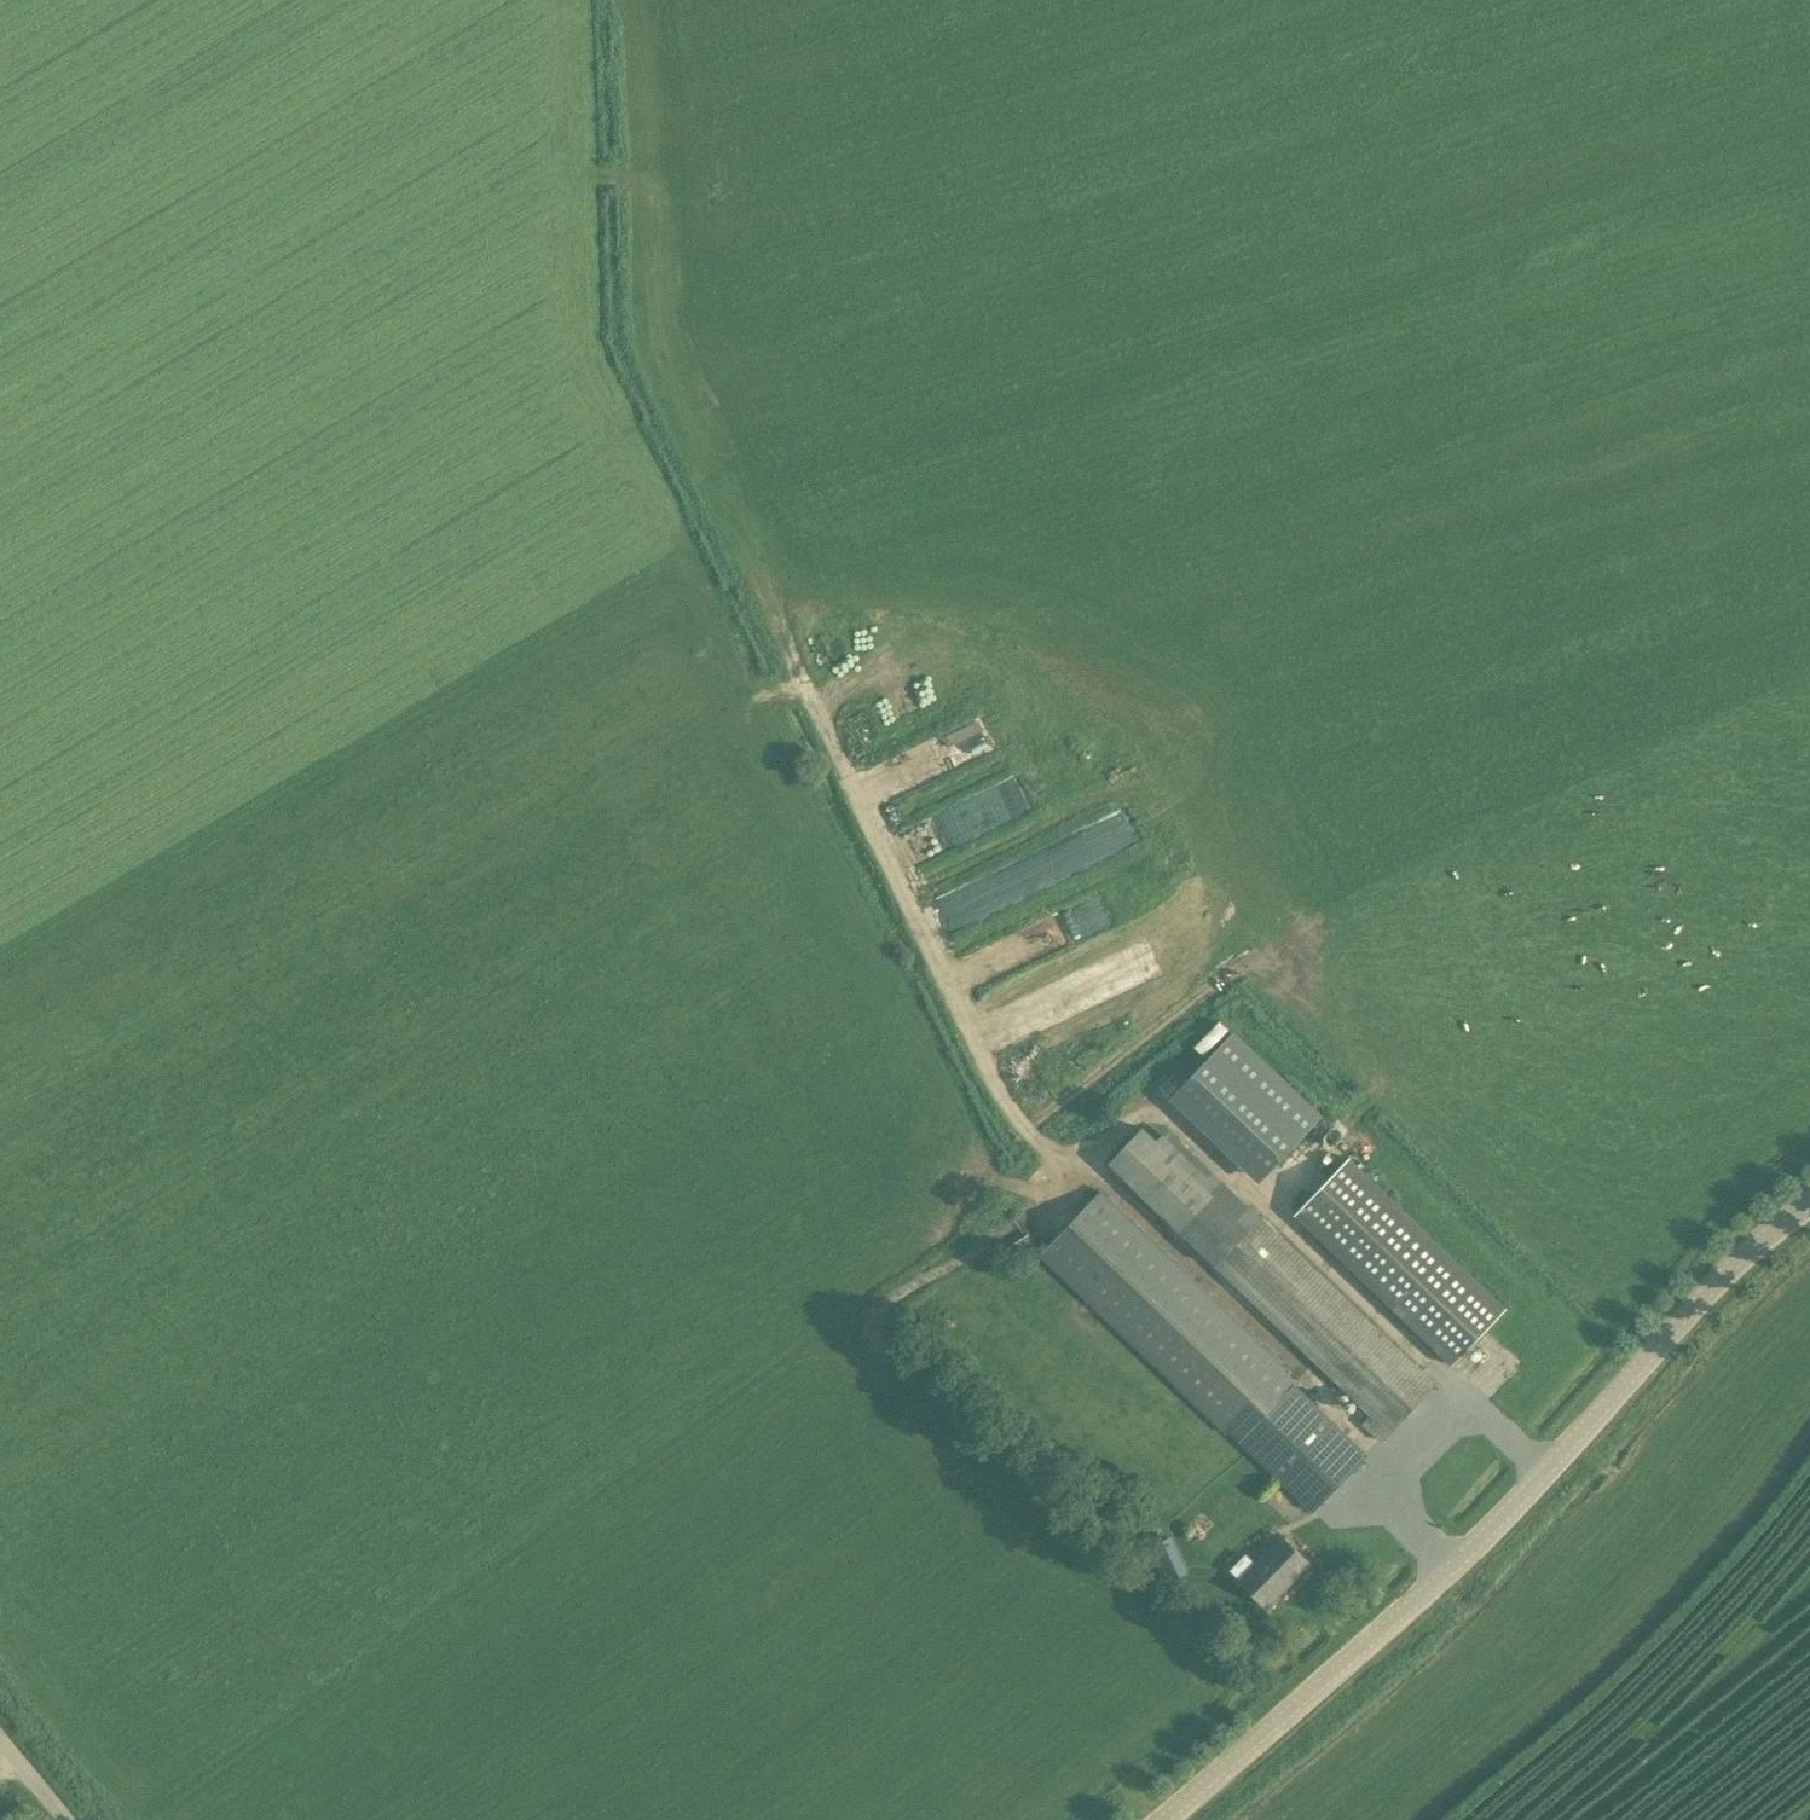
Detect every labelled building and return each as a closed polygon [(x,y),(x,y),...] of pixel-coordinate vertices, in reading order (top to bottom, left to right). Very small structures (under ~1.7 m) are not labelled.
[(1260,1182),(1322,1120),(1236,1035),(1175,1096),(1260,1182)] [(1157,1140),(1143,1127),(1109,1163),(1216,1266),(1215,1267),(1369,1415),(1362,1422),(1381,1441),(1437,1383),(1261,1216),(1170,1128),(1157,1140)] [(1352,1158),(1295,1215),(1452,1366),(1508,1308),(1352,1158)] [(1314,1512),(1326,1499),(1367,1455),(1297,1385),(1301,1381),(1100,1192),(1042,1253),(1240,1444),(1314,1512)] [(1246,1554),(1230,1570),(1241,1579),(1269,1606),(1311,1562),(1283,1535),(1256,1564),(1246,1554)]
